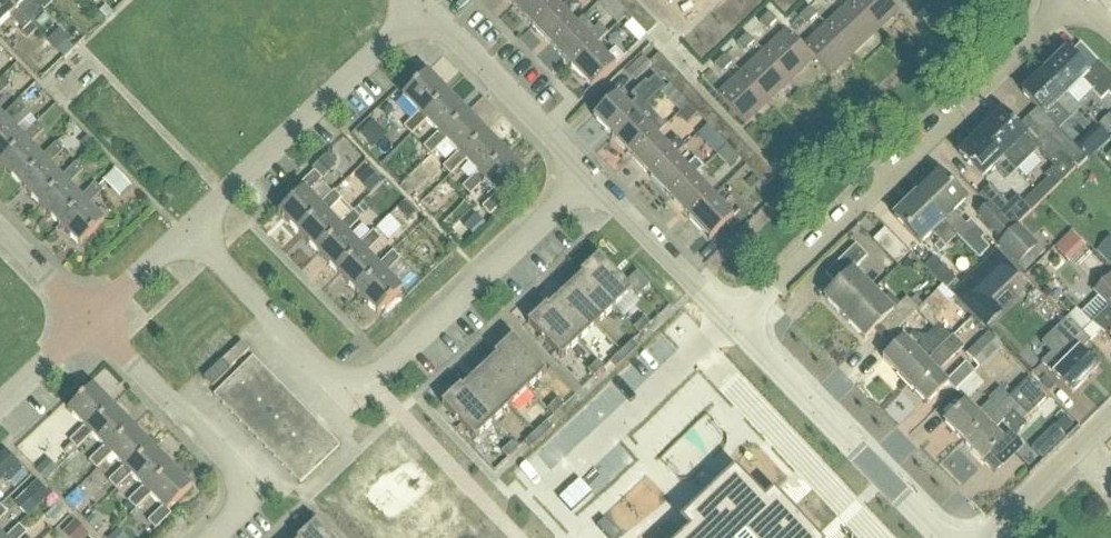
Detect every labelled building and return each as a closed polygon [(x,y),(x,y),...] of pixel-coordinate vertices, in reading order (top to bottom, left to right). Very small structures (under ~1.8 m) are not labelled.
[(18,10),(14,14),(1,0),(0,0),(0,27),(10,17),(24,32),(32,25),(18,10)] [(14,14),(18,10),(29,0),(1,0),(14,14)] [(47,0),(32,0),(45,13),(52,5),(47,0)] [(535,27),(559,5),(564,0),(523,0),(515,7),(535,27)] [(613,24),(622,12),(607,0),(598,0),(592,8),(613,24)] [(876,35),(900,13),(887,0),(855,0),(848,6),(876,35)] [(554,48),(578,25),(559,5),(535,27),(554,48)] [(648,35),(657,26),(638,5),(628,14),(648,35)] [(854,57),(876,35),(848,6),(826,27),(854,57)] [(807,26),(817,17),(810,9),(800,19),(807,26)] [(768,31),(778,22),(770,15),(761,24),(768,31)] [(554,48),(573,68),(597,46),(608,36),(600,28),(595,33),(583,20),(578,25),(554,48)] [(832,78),(854,57),(826,27),(803,49),(815,61),(832,78)] [(815,61),(803,49),(786,32),(765,52),(793,82),(815,61)] [(745,53),(755,44),(747,37),(738,46),(745,53)] [(67,43),(58,52),(65,59),(74,50),(67,43)] [(597,46),(573,68),(593,90),(626,59),(618,50),(609,59),(597,46)] [(770,104),(793,82),(765,52),(742,74),(770,104)] [(1067,97),(1082,83),(1101,101),(1108,95),(1110,98),(1110,77),(1099,64),(1087,76),(1065,53),(1044,73),(1067,97)] [(665,79),(674,69),(661,55),(651,64),(665,79)] [(723,74),(732,66),(725,58),(716,67),(723,74)] [(1067,97),(1044,73),(1022,95),(1052,125),(1042,135),(1066,160),(1073,168),(1084,157),(1059,132),(1080,111),(1067,97)] [(747,126),(770,104),(742,74),(719,96),(747,126)] [(424,120),(448,96),(428,75),(403,100),(419,116),(405,130),(413,138),(427,124),(424,120)] [(684,99),(694,90),(680,76),(671,85),(684,99)] [(595,118),(614,139),(638,116),(645,110),(636,102),(630,107),(619,95),(595,118)] [(443,140),(468,116),(448,96),(424,120),(427,124),(439,136),(424,150),(432,158),(446,144),(443,140)] [(703,120),(713,110),(700,96),(690,105),(703,120)] [(22,139),(10,126),(25,112),(17,104),(3,118),(7,122),(0,129),(0,165),(1,166),(26,142),(22,139)] [(666,129),(647,108),(645,110),(638,116),(614,139),(634,159),(658,137),(666,129)] [(980,136),(1016,173),(1034,155),(1021,143),(1025,139),(1001,115),(997,119),(995,117),(989,123),(991,125),(980,136)] [(463,160),(488,136),(468,116),(443,140),(446,144),(459,156),(444,170),(452,178),(466,163),(463,160)] [(722,140),(732,131),(719,117),(709,126),(722,140)] [(366,120),(353,132),(367,148),(381,136),(366,120)] [(46,162),(42,159),(30,146),(44,132),(37,125),(22,139),(26,142),(1,166),(21,187),(46,162)] [(1054,171),(1066,160),(1042,135),(1031,146),(1054,171)] [(482,180),(507,155),(488,136),(463,160),(466,163),(478,176),(464,190),(471,198),(486,183),(482,180)] [(1006,183),(1016,173),(980,136),(969,147),(967,144),(960,151),(963,154),(959,158),(982,181),(993,170),(1006,183)] [(653,179),(677,157),(676,156),(685,149),(676,139),(668,147),(658,137),(634,159),(653,179)] [(742,161),(751,151),(738,137),(728,146),(742,161)] [(87,139),(81,146),(87,153),(94,146),(87,139)] [(65,183),(61,179),(49,166),(64,152),(56,145),(42,159),(46,162),(21,187),(40,207),(65,183)] [(482,180),(486,183),(498,196),(483,210),(491,217),(506,202),(504,200),(528,176),(507,155),(482,180)] [(672,200),(696,177),(704,170),(695,161),(687,168),(677,157),(653,179),(672,200)] [(326,158),(314,169),(323,179),(335,167),(326,158)] [(761,180),(770,171),(757,158),(748,167),(761,180)] [(85,203),(81,199),(69,187),(83,173),(76,165),(61,179),(65,183),(40,207),(60,227),(85,203)] [(369,171),(360,179),(372,191),(381,183),(369,171)] [(115,172),(105,182),(121,198),(131,188),(115,172)] [(324,212),(319,208),(307,196),(322,182),(315,175),(300,189),(303,192),(279,216),(299,236),(324,212)] [(939,176),(917,197),(979,261),(990,250),(982,242),(986,238),(971,222),(967,227),(965,228),(953,215),(965,203),(939,176)] [(691,220),(715,197),(696,177),(672,200),(691,220)] [(1056,188),(1048,179),(1035,191),(1044,200),(1056,188)] [(85,203),(60,227),(80,247),(105,223),(88,207),(103,193),(95,185),(81,199),(85,203)] [(979,197),(987,206),(998,217),(1008,207),(988,187),(979,197)] [(1044,200),(1035,191),(1022,204),(1030,213),(1044,200)] [(343,232),(339,228),(327,216),(342,202),(334,194),(319,208),(324,212),(299,236),(319,256),(343,232)] [(715,197),(691,220),(711,241),(735,218),(715,197)] [(946,248),(957,238),(917,197),(894,219),(921,247),(933,235),(946,248)] [(362,206),(354,214),(360,220),(369,212),(362,206)] [(975,215),(1001,242),(1012,232),(998,217),(987,206),(986,206),(975,215)] [(363,252),(359,248),(347,236),(361,221),(360,220),(354,214),(339,228),(343,232),(319,256),(338,276),(363,252)] [(1016,268),(1017,267),(1023,273),(1044,255),(1018,227),(1013,231),(1013,232),(1012,232),(1001,242),(997,247),(1016,268)] [(897,267),(909,256),(885,232),(874,243),(897,267)] [(382,272),(378,268),(367,256),(381,242),(373,234),(359,248),(363,252),(338,276),(358,296),(382,272)] [(1066,263),(1082,247),(1073,237),(1057,253),(1066,263)] [(844,321),(872,293),(853,273),(867,259),(856,247),(833,269),(844,281),(824,300),(844,321)] [(382,272),(358,296),(378,316),(402,292),(386,276),(401,261),(393,253),(378,268),(382,272)] [(968,284),(987,303),(1016,275),(997,256),(968,284)] [(583,277),(615,310),(633,293),(599,258),(580,275),(582,277),(583,277)] [(945,292),(955,283),(933,259),(923,268),(945,292)] [(597,327),(615,310),(583,277),(582,277),(565,293),(597,327)] [(1093,326),(1110,344),(1110,280),(1096,295),(1099,298),(1082,314),(1093,326)] [(580,343),(597,327),(565,293),(548,309),(580,343)] [(896,334),(916,315),(918,312),(917,311),(906,300),(900,306),(891,296),(883,304),(872,293),(844,321),(864,342),(884,322),(896,334)] [(918,312),(916,315),(926,326),(947,305),(935,293),(917,311),(918,312)] [(562,360),(580,343),(548,309),(547,307),(528,325),(562,360)] [(640,337),(650,327),(644,320),(634,330),(640,337)] [(1071,397),(1098,372),(1075,349),(1084,340),(1066,322),(1041,346),(1051,356),(1041,366),(1071,397)] [(904,383),(951,339),(940,329),(924,345),(928,349),(919,357),(904,341),(883,362),(904,383)] [(979,370),(1000,350),(988,337),(984,342),(968,358),(979,370)] [(951,339),(904,383),(926,406),(947,385),(931,369),(939,361),(943,365),(953,356),(962,348),(952,338),(951,339)] [(497,358),(529,391),(547,374),(513,339),(494,356),(496,358),(497,358)] [(622,353),(628,360),(639,350),(633,343),(622,353)] [(243,345),(224,363),(231,371),(251,353),(243,345)] [(618,370),(628,360),(622,353),(612,363),(618,370)] [(511,408),(529,391),(497,358),(496,358),(479,374),(511,408)] [(244,388),(263,369),(254,360),(235,378),(244,388)] [(214,389),(232,372),(231,371),(224,363),(206,380),(214,389)] [(594,380),(604,370),(598,364),(588,373),(594,380)] [(252,396),(272,378),(263,369),(244,388),(252,396)] [(494,424),(511,408),(479,374),(462,390),(494,424)] [(984,386),(973,375),(955,393),(966,404),(984,386)] [(225,406),(244,388),(235,378),(216,397),(225,406)] [(261,405),(280,386),(272,378),(252,396),(261,405)] [(1009,400),(1009,399),(963,444),(982,465),(991,456),(1002,468),(1022,449),(1011,437),(1004,444),(994,434),(1006,422),(1007,422),(1013,416),(1022,425),(1046,402),(1027,383),(1009,400)] [(269,414),(289,395),(280,386),(261,405),(269,414)] [(233,415),(252,396),(244,388),(225,406),(233,415)] [(475,441),(494,424),(462,390),(460,388),(442,406),(475,441)] [(89,433),(114,409),(94,389),(69,413),(85,429),(71,444),(78,451),(93,437),(89,433)] [(963,444),(1009,399),(1001,391),(989,403),(991,405),(978,417),(966,405),(944,425),(963,444)] [(278,423),(297,404),(289,395),(269,414),(278,423)] [(242,424),(261,405),(252,396),(233,415),(242,424)] [(554,418),(564,408),(558,401),(548,411),(554,418)] [(286,431),(306,413),(297,404),(278,423),(286,431)] [(250,433),(269,414),(261,405),(242,424),(250,433)] [(109,453),(134,429),(114,409),(89,433),(93,437),(105,449),(90,464),(97,471),(112,457),(109,453)] [(295,440),(314,421),(306,413),(286,431),(295,440)] [(259,442),(278,423),(269,414),(250,433),(259,442)] [(304,449),(323,430),(314,421),(295,440),(304,449)] [(267,450),(286,431),(278,423),(259,442),(267,450)] [(536,434),(542,441),(553,431),(547,424),(536,434)] [(128,473),(153,449),(134,429),(109,453),(112,457),(124,469),(109,483),(117,491),(132,477),(128,473)] [(1044,440),(1049,445),(1037,456),(1042,460),(1065,438),(1055,429),(1044,440)] [(312,458),(332,439),(323,430),(304,449),(312,458)] [(276,459),(295,440),(286,431),(267,450),(276,459)] [(531,451),(542,441),(536,434),(525,444),(531,451)] [(312,458),(321,467),(341,448),(332,439),(312,458)] [(284,468),(304,449),(295,440),(276,459),(284,468)] [(508,461),(518,451),(512,444),(502,454),(508,461)] [(148,493),(173,469),(153,449),(128,473),(132,477),(144,489),(129,504),(136,511),(151,496),(148,493)] [(293,477),(312,458),(304,449),(284,468),(293,477)] [(0,456),(0,464),(9,473),(18,465),(5,451),(0,456)] [(301,486),(321,467),(312,458),(293,477),(301,486)] [(30,479),(20,468),(9,478),(20,489),(30,479)] [(148,493),(151,496),(165,510),(150,525),(157,532),(173,517),(169,513),(193,490),(173,469),(148,493)] [(774,494),(765,502),(735,472),(680,524),(689,533),(684,537),(815,537),(774,494)] [(37,483),(15,504),(28,518),(50,497),(37,483)] [(56,508),(46,518),(53,525),(63,515),(56,508)] [(93,516),(86,522),(94,531),(101,525),(93,516)] [(597,528),(606,537),(621,537),(605,521),(597,528)] [(66,532),(71,537),(86,537),(89,536),(76,522),(66,532)] [(315,525),(301,537),(328,537),(315,525)] [(28,535),(20,527),(9,537),(24,537),(28,535)]
